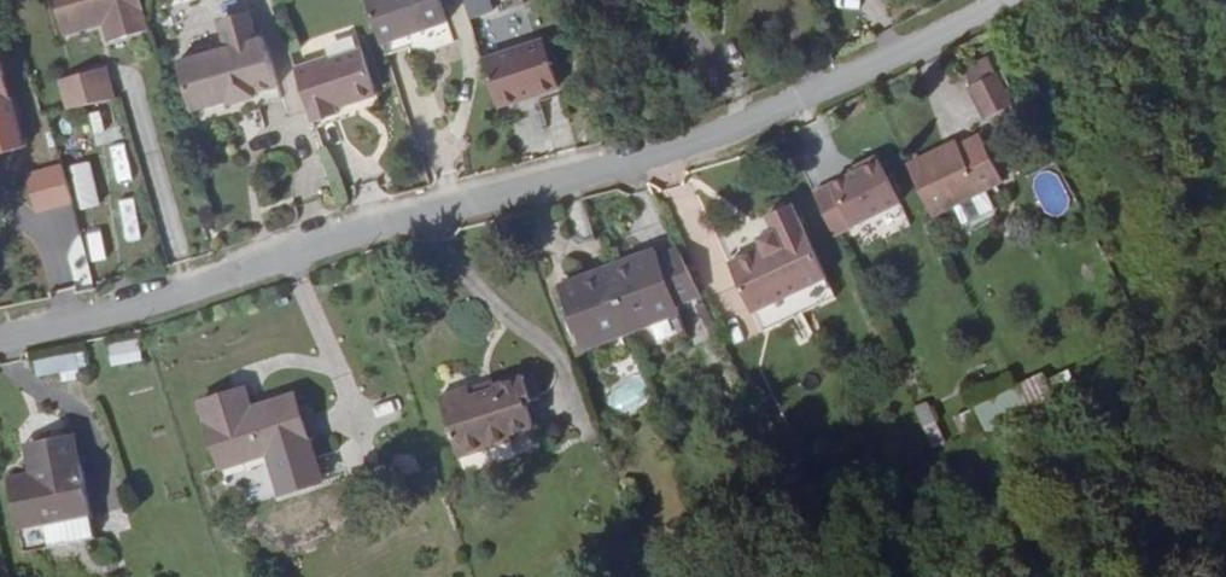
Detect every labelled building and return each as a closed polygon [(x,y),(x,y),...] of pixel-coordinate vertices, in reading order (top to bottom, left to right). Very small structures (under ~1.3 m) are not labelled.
[(141,0),(54,0),(63,31),(95,22),(92,13),(101,10),(109,37),(149,25),(141,0)] [(389,46),(411,38),(454,24),(445,0),(373,0),(389,46)] [(469,21),(494,12),(490,0),(461,0),(469,21)] [(237,96),(238,99),(263,91),(262,88),(284,81),(269,31),(263,33),(256,11),(249,8),(229,14),(226,20),(232,42),(220,46),(237,96)] [(411,38),(389,46),(392,58),(415,50),(411,38)] [(484,63),(500,110),(523,102),(522,100),(536,95),(537,98),(561,91),(545,43),(484,63)] [(237,96),(220,46),(184,56),(199,106),(237,96)] [(1007,89),(985,46),(961,60),(976,92),(979,91),(985,100),(1007,89)] [(32,161),(22,126),(16,128),(4,85),(10,84),(1,52),(0,53),(0,170),(32,161)] [(346,61),(313,72),(331,126),(356,117),(354,112),(353,108),(369,103),(374,105),(391,100),(393,95),(380,53),(347,64),(346,61)] [(58,83),(67,112),(114,100),(106,67),(58,83)] [(123,123),(117,99),(88,107),(94,130),(123,123)] [(369,103),(353,108),(354,112),(374,105),(369,103)] [(356,117),(331,126),(333,132),(358,123),(356,117)] [(963,142),(959,133),(909,156),(931,207),(952,197),(962,219),(994,204),(985,183),(1005,174),(987,131),(963,142)] [(871,142),(853,150),(855,155),(842,161),(824,169),(843,213),(893,190),(871,142)] [(840,156),(842,161),(855,155),(853,150),(840,156)] [(81,211),(101,206),(88,162),(69,167),(81,211)] [(67,167),(32,178),(42,212),(77,202),(67,167)] [(822,270),(788,195),(763,207),(771,223),(755,230),(759,239),(725,255),(748,304),(822,270)] [(118,201),(127,241),(141,238),(132,198),(118,201)] [(631,255),(607,264),(627,320),(678,300),(673,290),(693,282),(672,235),(654,244),(652,237),(628,247),(631,255)] [(627,320),(607,264),(583,273),(580,266),(557,276),(583,338),(627,320)] [(748,304),(757,324),(831,290),(822,270),(748,304)] [(709,300),(691,303),(697,341),(715,338),(709,300)] [(108,343),(110,362),(139,360),(138,341),(108,343)] [(35,380),(81,375),(79,354),(33,359),(35,380)] [(525,366),(494,376),(495,380),(475,388),(472,381),(470,377),(440,389),(460,449),(496,437),(494,431),(513,425),(537,417),(527,395),(534,392),(533,389),(526,370),(525,366)] [(534,367),(526,370),(533,389),(541,386),(534,367)] [(495,380),(494,376),(492,373),(472,381),(475,388),(495,380)] [(965,436),(1053,399),(1042,374),(954,411),(965,436)] [(254,409),(247,388),(202,402),(223,468),(311,440),(297,396),(254,409)] [(927,399),(913,406),(933,446),(946,439),(927,399)] [(34,467),(12,472),(23,524),(95,507),(83,455),(76,424),(40,432),(43,447),(30,451),(34,467)] [(494,431),(496,437),(515,431),(513,425),(494,431)] [(40,432),(26,436),(30,451),(43,447),(40,432)]
